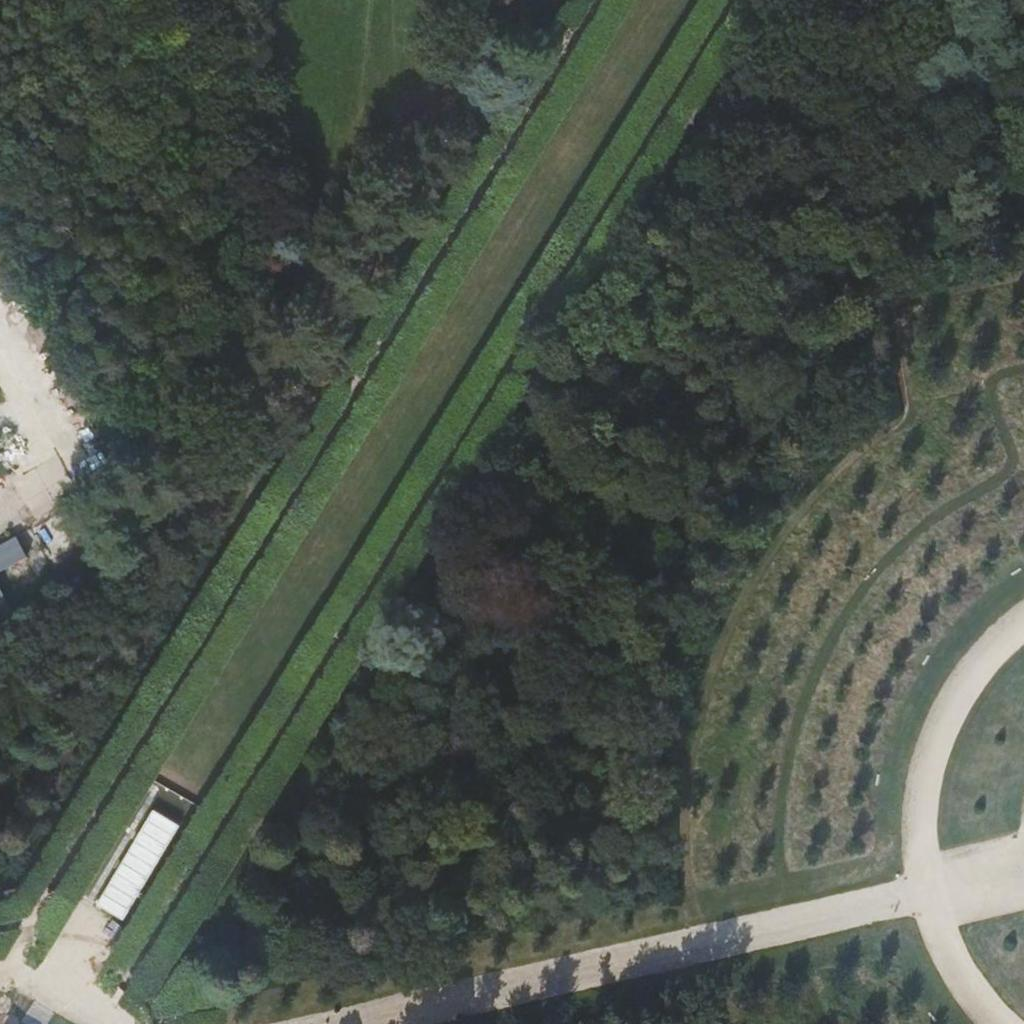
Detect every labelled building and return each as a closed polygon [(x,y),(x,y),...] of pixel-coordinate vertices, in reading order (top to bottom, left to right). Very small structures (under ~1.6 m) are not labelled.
[(0,545),(0,570),(31,555),(21,535),(0,545)]
